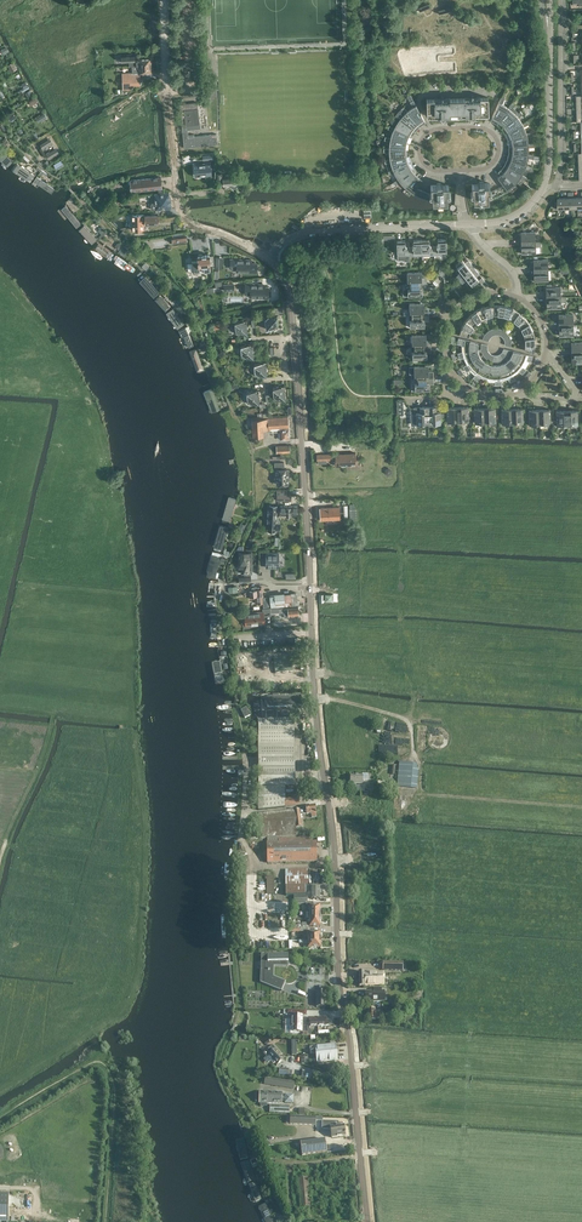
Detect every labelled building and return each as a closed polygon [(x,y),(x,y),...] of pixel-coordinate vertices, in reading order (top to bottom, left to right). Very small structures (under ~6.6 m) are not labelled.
[(429,3),(418,7),(419,9),(420,11),(431,7),(429,3)] [(134,60),(131,60),(131,66),(132,66),(137,66),(137,65),(140,65),(140,66),(151,65),(151,62),(151,61),(151,59),(151,58),(140,58),(140,60),(137,60),(136,60),(134,60)] [(8,66),(11,72),(16,69),(13,63),(8,66)] [(141,81),(140,73),(151,73),(151,72),(152,71),(152,69),(151,69),(151,65),(140,66),(140,65),(137,65),(137,66),(132,66),(132,73),(124,73),(122,73),(123,90),(131,90),(131,85),(134,85),(141,85),(141,81)] [(465,98),(457,98),(458,114),(465,113),(465,115),(470,115),(471,120),(476,120),(476,114),(481,114),(481,113),(489,113),(488,97),(480,97),(480,98),(477,98),(476,98),(473,98),(472,98),(469,98),(468,98),(465,98)] [(501,97),(492,117),(499,120),(508,107),(504,104),(502,104),(505,98),(501,97)] [(438,99),(427,99),(427,115),(435,114),(435,116),(440,116),(440,121),(446,121),(445,115),(451,115),(451,114),(458,114),(457,98),(449,98),(449,99),(446,99),(443,99),(442,99),(438,99)] [(424,119),(417,106),(413,100),(410,101),(413,106),(411,107),(407,111),(418,123),(424,119)] [(180,104),(180,109),(178,110),(179,118),(181,118),(184,147),(217,144),(216,133),(192,136),(192,134),(187,135),(186,129),(201,128),(198,102),(180,104)] [(508,107),(499,120),(504,125),(516,115),(519,112),(513,107),(514,105),(512,103),(508,107)] [(395,115),(400,118),(400,119),(413,128),(418,123),(407,111),(403,106),(401,109),(395,115)] [(516,115),(504,125),(508,131),(522,123),(520,119),(518,117),(523,114),(520,111),(519,112),(516,115)] [(44,114),(36,118),(38,122),(41,120),(46,117),(45,116),(44,114)] [(400,118),(395,115),(393,118),(391,122),(395,126),(394,127),(394,128),(409,135),(413,128),(400,119),(400,118)] [(522,123),(508,131),(511,138),(527,133),(525,128),(524,126),(529,124),(527,121),(522,123)] [(394,128),(394,127),(389,125),(388,128),(393,131),(392,133),(391,138),(390,138),(406,142),(409,135),(394,128)] [(527,133),(511,138),(512,145),(529,144),(528,138),(528,137),(533,135),(532,131),(527,133)] [(389,143),(389,148),(405,149),(406,142),(390,138),(391,138),(385,136),(384,140),(390,141),(389,143)] [(43,149),(53,143),(49,138),(40,144),(43,149)] [(512,145),(512,152),(529,154),(529,149),(529,147),(535,147),(534,143),(529,144),(512,145)] [(49,159),(59,153),(56,148),(46,154),(49,159)] [(390,159),(406,156),(405,149),(389,148),(384,148),(383,152),(389,152),(389,154),(390,159)] [(0,149),(0,160),(5,164),(8,164),(9,165),(13,161),(0,149)] [(512,152),(511,160),(526,165),(528,160),(528,158),(534,158),(534,155),(529,154),(512,152)] [(24,155),(21,158),(25,162),(26,163),(28,162),(30,160),(24,155)] [(406,156),(390,159),(384,160),(385,163),(391,162),(391,164),(393,169),(408,163),(406,156)] [(54,165),(56,169),(63,164),(61,160),(54,165)] [(511,160),(508,166),(522,175),(522,174),(524,170),(525,168),(530,170),(532,166),(526,165),(511,160)] [(17,163),(12,170),(26,179),(27,178),(30,177),(31,178),(34,175),(17,163)] [(199,163),(193,163),(194,174),(200,174),(200,176),(212,175),(211,163),(199,164),(199,163)] [(408,163),(393,169),(388,171),(389,175),(394,172),(395,174),(398,178),(411,169),(408,163)] [(508,166),(504,172),(503,172),(515,183),(519,179),(520,177),(525,180),(527,177),(522,174),(522,175),(508,166)] [(401,183),(403,185),(405,187),(416,175),(412,169),(411,169),(398,178),(393,182),(395,185),(400,181),(401,183)] [(499,178),(504,185),(507,190),(512,187),(515,183),(503,172),(504,172),(501,169),(498,172),(502,176),(499,178)] [(416,175),(405,187),(407,189),(409,190),(411,192),(414,193),(417,188),(421,181),(418,179),(419,177),(421,174),(419,172),(416,175)] [(237,175),(223,177),(224,186),(231,185),(232,188),(233,189),(237,188),(238,187),(237,184),(239,184),(237,175)] [(37,177),(34,181),(51,193),(54,189),(37,177)] [(162,188),(161,177),(131,180),(130,180),(132,191),(158,188),(159,193),(162,193),(162,188)] [(478,191),(474,191),(474,199),(482,198),(482,200),(483,200),(489,200),(490,200),(490,198),(490,194),(491,194),(492,193),(492,192),(492,191),(490,192),(490,190),(490,183),(484,183),(483,183),(483,185),(478,185),(478,183),(478,185),(478,191)] [(431,193),(429,193),(429,194),(429,195),(430,195),(431,196),(432,196),(432,200),(432,201),(438,201),(439,201),(439,200),(448,199),(448,195),(448,194),(447,192),(443,192),(443,186),(443,185),(442,185),(442,186),(437,186),(437,185),(430,185),(431,192),(431,193)] [(504,185),(496,189),(499,195),(501,194),(507,190),(504,185)] [(417,188),(414,193),(422,197),(424,191),(417,188)] [(490,194),(490,198),(495,196),(499,195),(496,189),(492,191),(492,192),(492,193),(491,194),(490,194)] [(424,191),(422,197),(426,199),(431,200),(432,200),(432,196),(431,196),(430,195),(429,195),(429,194),(429,193),(424,191)] [(171,208),(170,197),(169,198),(169,192),(162,193),(159,193),(154,194),(155,203),(151,203),(150,204),(150,209),(152,210),(153,210),(156,210),(159,209),(171,208)] [(66,206),(62,209),(77,228),(81,224),(70,212),(71,211),(70,211),(66,206)] [(133,230),(133,231),(143,230),(143,223),(145,223),(158,223),(158,214),(145,214),(145,215),(144,215),(144,214),(133,215),(133,230)] [(84,226),(79,230),(86,237),(88,237),(90,239),(90,241),(92,244),(96,239),(84,226)] [(107,232),(105,230),(102,227),(98,231),(101,234),(98,237),(101,239),(107,232)] [(521,232),(521,239),(521,243),(536,242),(535,232),(521,232)] [(438,244),(437,244),(437,245),(434,245),(434,255),(446,255),(446,238),(438,239),(438,244)] [(421,239),(413,240),(414,245),(413,245),(412,246),(409,246),(410,256),(422,255),(421,239)] [(421,239),(422,255),(434,255),(434,245),(431,245),(430,244),(429,239),(421,239)] [(405,240),(397,240),(398,260),(404,260),(404,261),(410,261),(410,256),(409,246),(407,246),(406,245),(405,245),(405,240)] [(115,244),(115,245),(120,249),(121,248),(123,245),(124,244),(123,244),(121,242),(121,243),(117,241),(115,244)] [(536,242),(521,243),(521,247),(521,253),(536,253),(536,247),(540,246),(540,242),(536,242)] [(98,245),(97,244),(95,247),(96,248),(95,248),(98,250),(98,251),(102,254),(102,253),(106,256),(107,256),(109,255),(109,253),(109,252),(102,247),(103,246),(99,243),(98,245)] [(120,249),(119,251),(123,255),(128,249),(123,245),(121,248),(120,249)] [(214,266),(213,256),(209,256),(203,256),(201,255),(198,255),(197,257),(196,257),(197,261),(192,261),(193,271),(193,273),(211,271),(210,266),(214,266)] [(118,257),(115,260),(132,272),(135,269),(118,257)] [(237,271),(256,272),(257,264),(251,264),(251,260),(231,259),(231,268),(237,268),(237,271)] [(457,273),(460,277),(474,267),(469,261),(466,264),(462,259),(456,264),(461,271),(457,273)] [(533,260),(534,266),(534,270),(548,270),(548,259),(533,260)] [(474,267),(460,277),(463,281),(467,278),(472,285),(476,282),(479,280),(475,275),(478,272),(474,267)] [(548,270),(534,270),(534,281),(549,280),(548,270)] [(405,284),(427,283),(427,278),(422,279),(422,271),(407,272),(407,279),(410,279),(410,284),(405,284)] [(145,277),(140,281),(144,285),(145,284),(148,287),(148,290),(150,293),(151,291),(155,296),(159,292),(145,277)] [(427,283),(405,284),(405,288),(403,288),(403,296),(422,295),(422,288),(427,288),(427,283)] [(246,284),(245,294),(251,294),(251,297),(268,297),(268,288),(264,287),(264,284),(246,284)] [(546,287),(546,294),(546,298),(561,297),(561,286),(546,287)] [(159,296),(156,299),(165,310),(169,307),(166,303),(167,303),(164,299),(163,300),(159,296)] [(561,297),(546,298),(547,308),(561,308),(561,301),(565,301),(565,297),(561,297)] [(412,311),(412,315),(429,315),(429,310),(424,310),(424,303),(409,303),(410,311),(412,311)] [(498,304),(491,305),(492,314),(498,314),(503,315),(506,305),(498,304)] [(483,307),(477,310),(482,318),(487,316),(492,314),(491,305),(483,307)] [(506,305),(503,315),(509,317),(513,319),(519,312),(513,308),(506,305)] [(173,309),(167,313),(177,328),(183,324),(173,309)] [(471,314),(466,320),(473,326),(477,321),(482,318),(477,310),(471,314)] [(513,319),(512,321),(514,324),(516,326),(519,329),(521,328),(529,323),(525,317),(519,312),(513,319)] [(559,314),(559,321),(559,325),(573,325),(573,314),(559,314)] [(429,315),(412,315),(412,320),(410,320),(410,327),(425,327),(424,319),(429,319),(429,315)] [(265,319),(264,321),(265,324),(266,326),(266,329),(278,328),(277,316),(265,316),(265,319)] [(247,320),(235,321),(235,324),(234,325),(234,329),(236,330),(236,333),(248,332),(247,320)] [(462,326),(459,334),(469,336),(471,330),(473,326),(466,320),(462,326)] [(529,323),(521,328),(523,333),(525,338),(534,337),(533,329),(529,323)] [(573,325),(559,325),(559,336),(574,335),(573,325)] [(185,327),(178,330),(182,337),(184,336),(189,347),(194,345),(188,333),(186,328),(185,327)] [(414,342),(414,347),(431,346),(431,341),(427,341),(426,334),(412,335),(412,342),(414,342)] [(525,344),(524,350),(534,352),(535,344),(534,337),(525,338),(525,344)] [(478,342),(458,338),(457,344),(462,345),(462,352),(463,352),(478,350),(478,342)] [(571,349),(572,353),(581,352),(581,342),(571,342),(571,349)] [(253,344),(241,345),(241,348),(240,349),(240,353),(241,354),(242,357),(254,356),(253,344)] [(414,347),(415,351),(412,351),(413,359),(427,358),(427,351),(431,351),(431,346),(414,347)] [(195,349),(190,352),(197,371),(203,369),(195,349)] [(462,352),(458,352),(459,359),(464,358),(467,364),(480,356),(478,350),(463,352),(462,352)] [(513,351),(510,357),(523,367),(523,366),(526,361),(526,360),(531,362),(533,356),(513,351)] [(572,353),(572,363),(581,363),(581,352),(572,353)] [(467,364),(463,367),(467,372),(470,369),(471,370),(476,374),(485,361),(480,356),(467,364)] [(510,357),(505,362),(513,375),(518,372),(519,371),(522,374),(526,369),(523,366),(523,367),(510,357)] [(476,374),(473,378),(478,381),(481,377),(488,379),(491,364),(485,361),(476,374)] [(254,366),(253,367),(254,371),(255,372),(255,375),(267,374),(266,362),(254,363),(254,366)] [(505,362),(498,365),(501,380),(507,378),(508,378),(510,382),(516,379),(513,375),(505,362)] [(491,364),(488,379),(494,380),(495,380),(495,385),(502,385),(501,380),(498,365),(491,364)] [(413,366),(409,366),(410,374),(415,374),(415,378),(434,378),(434,373),(429,373),(429,369),(428,368),(428,367),(427,367),(425,367),(425,368),(425,369),(423,369),(423,366),(413,366)] [(415,383),(411,383),(411,390),(415,390),(424,390),(424,386),(425,386),(425,387),(426,388),(427,388),(428,388),(429,387),(429,386),(429,382),(434,382),(434,378),(415,378),(415,383)] [(285,386),(273,387),(274,399),(277,399),(278,400),(282,400),(283,398),(286,398),(285,386)] [(212,390),(205,393),(213,412),(220,409),(212,390)] [(259,390),(247,391),(247,394),(246,395),(246,399),(248,400),(248,403),(260,402),(259,390)] [(415,414),(410,414),(412,424),(416,424),(425,423),(425,421),(429,421),(428,410),(428,406),(422,407),(423,409),(420,409),(420,407),(415,407),(415,414)] [(434,406),(428,406),(428,410),(429,421),(433,421),(433,423),(441,423),(441,417),(444,416),(444,413),(441,413),(441,411),(437,411),(436,411),(436,408),(434,408),(434,406)] [(447,409),(445,409),(445,416),(447,416),(447,422),(458,422),(457,407),(447,407),(447,409)] [(468,407),(457,407),(458,422),(469,421),(468,407)] [(485,422),(485,408),(474,408),(475,423),(485,422)] [(495,408),(485,408),(485,422),(496,422),(495,408)] [(523,408),(512,409),(513,423),(523,423),(523,408)] [(513,423),(512,409),(502,409),(502,424),(513,423)] [(550,409),(539,410),(540,424),(551,424),(550,409)] [(539,410),(529,410),(529,424),(540,424),(539,410)] [(567,425),(567,410),(556,411),(557,425),(567,425)] [(577,410),(567,410),(567,425),(578,425),(577,410)] [(252,417),(246,417),(247,429),(252,428),(253,436),(264,435),(263,430),(268,430),(269,433),(280,432),(280,439),(289,439),(289,428),(288,416),(268,418),(268,413),(257,413),(258,417),(252,417)] [(335,460),(335,461),(336,466),(356,465),(356,453),(335,454),(335,460)] [(335,460),(335,454),(317,455),(317,461),(318,461),(318,464),(327,463),(327,460),(335,460)] [(277,484),(288,484),(288,469),(284,469),(284,462),(275,463),(275,470),(277,470),(277,484)] [(236,499),(229,497),(223,519),(230,521),(236,499)] [(280,506),(280,515),(298,515),(298,506),(280,506)] [(275,507),(272,507),(270,507),(270,510),(268,510),(268,514),(269,514),(269,530),(269,529),(275,530),(280,530),(280,524),(279,524),(280,520),(279,520),(279,516),(276,516),(277,508),(275,508),(275,507)] [(339,507),(320,508),(320,520),(340,519),(339,507)] [(241,534),(245,524),(241,522),(236,532),(241,534)] [(226,530),(221,529),(216,549),(220,550),(226,530)] [(251,567),(251,552),(240,552),(239,552),(239,558),(239,567),(244,567),(244,574),(251,574),(251,573),(252,567),(251,567)] [(278,568),(278,553),(266,553),(266,567),(278,568)] [(219,557),(212,556),(210,564),(211,566),(210,568),(208,570),(207,575),(208,577),(210,577),(211,577),(215,578),(219,557)] [(254,590),(249,591),(250,597),(250,599),(255,599),(255,604),(264,603),(264,607),(271,606),(271,608),(279,607),(292,606),(292,605),(298,604),(296,592),(291,593),(284,594),(284,593),(274,594),(274,595),(269,595),(269,597),(263,597),(262,586),(254,587),(254,590)] [(263,611),(245,613),(246,625),(264,623),(264,616),(271,615),(271,608),(271,607),(262,608),(263,611)] [(271,608),(271,614),(284,612),(284,617),(287,617),(287,616),(299,614),(298,607),(284,608),(284,607),(279,608),(279,607),(271,608)] [(220,665),(213,666),(216,685),(223,683),(220,665)] [(267,697),(267,707),(301,706),(301,696),(279,697),(279,694),(273,694),(273,697),(267,697)] [(246,707),(241,710),(244,718),(250,715),(246,707)] [(294,746),(294,718),(258,720),(258,746),(294,746)] [(294,746),(258,746),(259,768),(295,768),(294,746)] [(400,762),(398,786),(416,788),(418,768),(416,768),(416,764),(400,762)] [(295,768),(259,768),(259,786),(285,786),(295,786),(295,768)] [(362,775),(350,774),(350,783),(362,783),(362,780),(367,780),(367,773),(363,773),(362,775)] [(285,786),(259,786),(258,810),(285,807),(284,805),(283,805),(283,802),(285,801),(285,799),(285,786)] [(299,797),(285,799),(285,801),(283,802),(283,805),(284,805),(285,807),(300,805),(299,797)] [(317,817),(315,805),(305,806),(306,807),(298,809),(299,810),(258,814),(259,836),(297,836),(296,827),(302,827),(300,815),(306,814),(307,814),(311,814),(311,817),(317,817)] [(267,837),(267,842),(268,863),(317,862),(316,841),(310,841),(310,838),(279,838),(278,837),(267,837)] [(308,869),(285,870),(286,885),(308,884),(308,869)] [(274,876),(265,876),(265,879),(267,879),(267,894),(274,894),(274,876)] [(305,895),(305,885),(286,886),(286,896),(293,896),(293,902),(306,902),(306,895),(305,895)] [(320,885),(311,885),(311,899),(320,899),(320,885)] [(320,912),(320,905),(316,905),(316,904),(306,904),(306,912),(320,912)] [(320,926),(320,919),(305,919),(305,923),(302,923),(302,924),(297,924),(297,925),(293,925),(293,928),(300,928),(306,928),(306,926),(310,926),(320,926)] [(320,940),(320,939),(320,932),(307,932),(307,933),(306,933),(306,937),(304,937),(304,940),(320,940)] [(288,967),(288,954),(286,954),(286,953),(276,953),(276,952),(271,952),(271,953),(273,953),(260,954),(260,962),(258,962),(258,965),(260,965),(259,983),(282,992),(286,982),(274,977),(274,967),(288,967)] [(383,962),(383,970),(398,970),(398,968),(402,968),(403,962),(383,962)] [(384,972),(364,973),(364,972),(359,972),(359,986),(365,986),(365,985),(384,984),(384,972)] [(365,991),(366,1002),(384,1001),(384,991),(381,991),(381,988),(374,988),(374,991),(365,991)] [(317,992),(316,1006),(326,1007),(326,992),(317,992)] [(367,1008),(368,1016),(368,1020),(376,1019),(376,1018),(379,1018),(379,1014),(376,1014),(375,1008),(367,1008)] [(291,1020),(290,1033),(296,1034),(297,1032),(302,1032),(302,1016),(292,1016),(292,1020),(291,1020)] [(309,1020),(310,1023),(310,1026),(318,1026),(328,1025),(327,1018),(310,1019),(309,1020)] [(269,1048),(263,1054),(267,1057),(271,1061),(273,1064),(274,1064),(276,1066),(281,1062),(280,1060),(284,1056),(285,1056),(277,1047),(274,1044),(269,1048)] [(315,1046),(310,1047),(311,1055),(316,1054),(336,1052),(335,1044),(315,1045),(315,1046)] [(336,1052),(316,1054),(317,1063),(337,1061),(336,1052)] [(289,1070),(280,1068),(279,1075),(288,1077),(289,1070)] [(264,1082),(264,1084),(294,1089),(294,1086),(295,1083),(265,1078),(264,1082)] [(259,1092),(259,1104),(260,1104),(260,1107),(267,1107),(267,1104),(282,1105),(282,1102),(285,1102),(285,1104),(294,1104),(294,1096),(285,1095),(285,1096),(282,1096),(282,1093),(259,1092)] [(270,1105),(270,1112),(289,1113),(289,1106),(281,1105),(270,1105)] [(322,1121),(322,1129),(331,1130),(332,1137),(345,1136),(345,1134),(346,1134),(346,1132),(345,1132),(344,1125),(339,1125),(338,1121),(322,1121)] [(264,1135),(256,1136),(259,1147),(262,1146),(267,1145),(264,1135)] [(243,1139),(236,1140),(240,1159),(248,1158),(243,1139)] [(300,1142),(301,1148),(302,1155),(327,1152),(325,1139),(300,1142)] [(248,1161),(241,1164),(248,1182),(255,1180),(248,1161)] [(310,1206),(309,1190),(308,1177),(298,1178),(301,1207),(310,1206)] [(255,1183),(250,1185),(255,1201),(261,1199),(255,1183)] [(8,1221),(9,1194),(0,1194),(0,1220),(8,1221)] [(259,1207),(262,1213),(263,1213),(265,1217),(264,1218),(266,1221),(273,1221),(274,1221),(265,1204),(259,1207)]
